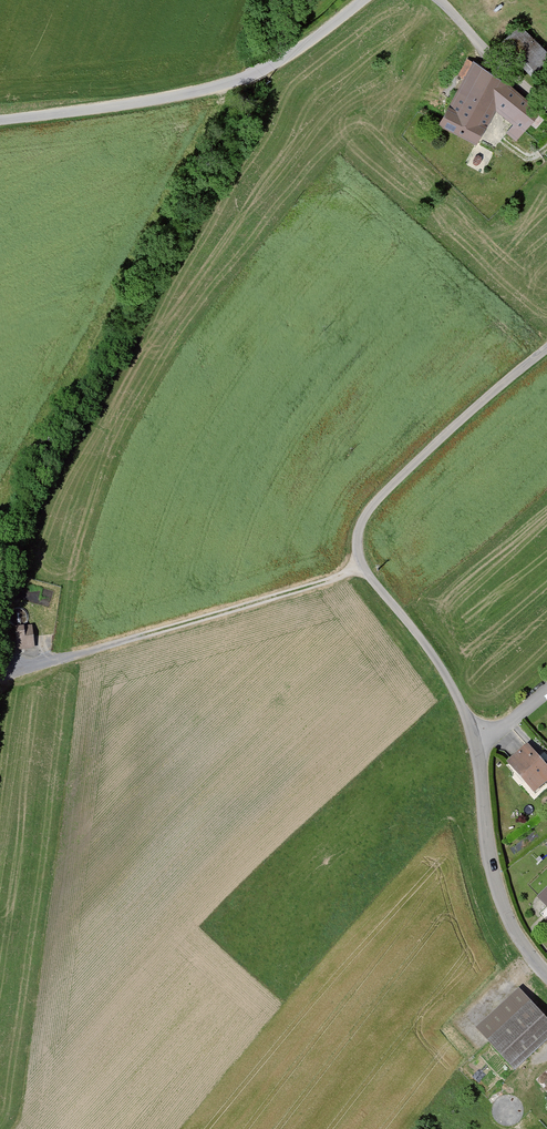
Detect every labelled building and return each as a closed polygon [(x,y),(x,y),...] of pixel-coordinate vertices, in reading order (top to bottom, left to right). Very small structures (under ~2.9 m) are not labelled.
[(463,82),(437,129),(475,148),(494,113),(512,127),(504,135),(516,146),(522,139),(528,146),(546,124),(509,87),(468,61),(458,77),(463,82)] [(21,607),(10,612),(15,624),(26,619),(21,607)] [(18,623),(19,646),(36,645),(33,622),(18,623)] [(508,761),(535,790),(546,780),(546,761),(532,741),(508,761)] [(478,1026),(517,1069),(546,1041),(546,1015),(520,985),(478,1026)]
